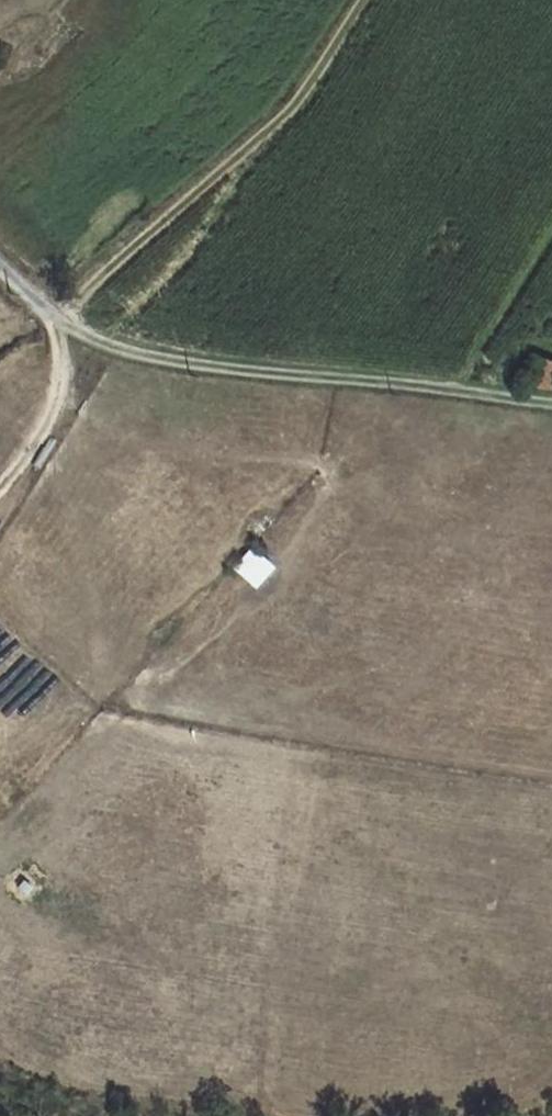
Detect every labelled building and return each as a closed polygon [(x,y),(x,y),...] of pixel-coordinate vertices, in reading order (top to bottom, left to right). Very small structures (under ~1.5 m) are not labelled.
[(243,550),(228,573),(251,589),(267,566),(243,550)]
